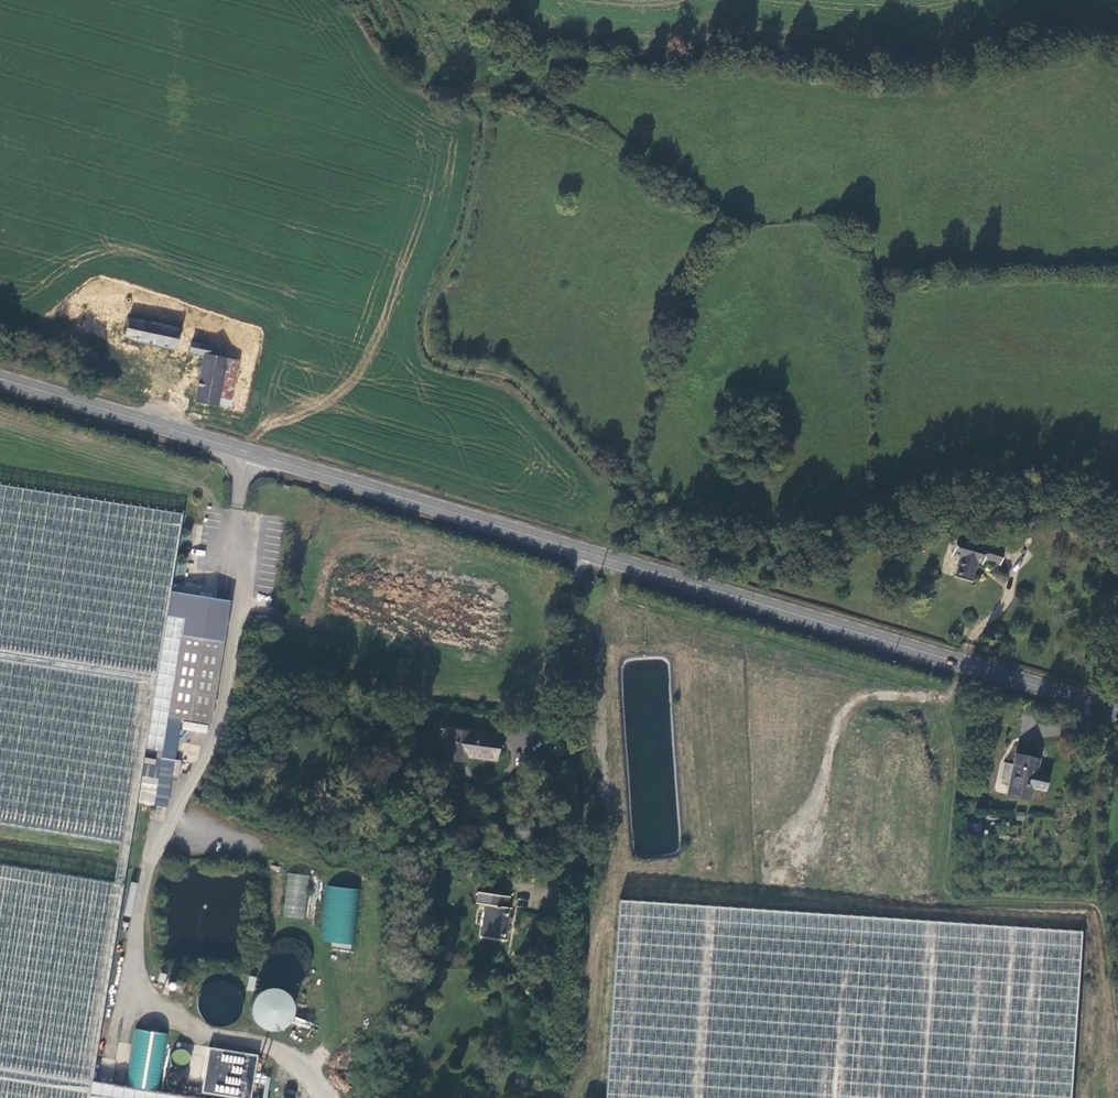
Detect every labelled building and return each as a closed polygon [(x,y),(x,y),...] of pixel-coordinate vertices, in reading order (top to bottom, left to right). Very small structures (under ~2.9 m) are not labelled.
[(124,301),(125,284),(113,283),(112,300),(124,301)] [(131,309),(129,319),(149,323),(151,313),(131,309)] [(177,350),(179,340),(180,330),(149,323),(129,319),(125,337),(141,342),(177,350)] [(205,355),(210,357),(211,348),(191,343),(190,352),(205,355)] [(224,370),(226,362),(226,361),(210,357),(205,355),(203,365),(224,370)] [(236,364),(226,362),(224,370),(217,404),(228,406),(236,364)] [(195,401),(217,407),(217,404),(224,370),(203,365),(195,401)] [(0,485),(0,823),(132,844),(150,734),(169,615),(172,591),(185,514),(0,485)] [(1033,507),(1030,518),(1048,522),(1051,512),(1033,507)] [(912,535),(919,532),(917,524),(909,527),(912,535)] [(1000,565),(1005,550),(987,545),(986,546),(956,538),(950,555),(960,558),(955,578),(971,582),(976,563),(981,565),(982,560),(1000,565)] [(172,591),(169,615),(150,734),(167,737),(171,716),(213,723),(232,600),(172,591)] [(500,735),(451,729),(448,759),(467,762),(468,756),(496,760),(500,735)] [(1039,758),(1016,752),(1006,793),(1030,800),(1033,788),(1045,791),(1049,774),(1036,771),(1039,758)] [(113,886),(125,888),(132,844),(120,842),(113,886)] [(0,868),(0,1097),(201,1097),(94,1082),(125,888),(113,886),(0,868)] [(305,919),(309,875),(287,873),(283,917),(305,919)] [(320,945),(353,947),(358,888),(325,885),(320,945)] [(508,896),(479,893),(478,902),(485,904),(481,937),(506,940),(509,908),(507,907),(508,896)] [(621,903),(609,1097),(1074,1097),(1085,932),(621,903)] [(233,1000),(234,988),(202,984),(199,1013),(233,1017),(234,1006),(225,1005),(226,999),(233,1000)] [(290,991),(257,993),(258,1028),(292,1026),(290,991)] [(201,1093),(230,1097),(250,1097),(258,1056),(210,1047),(201,1093)] [(525,1085),(527,1073),(515,1072),(514,1084),(525,1085)]
